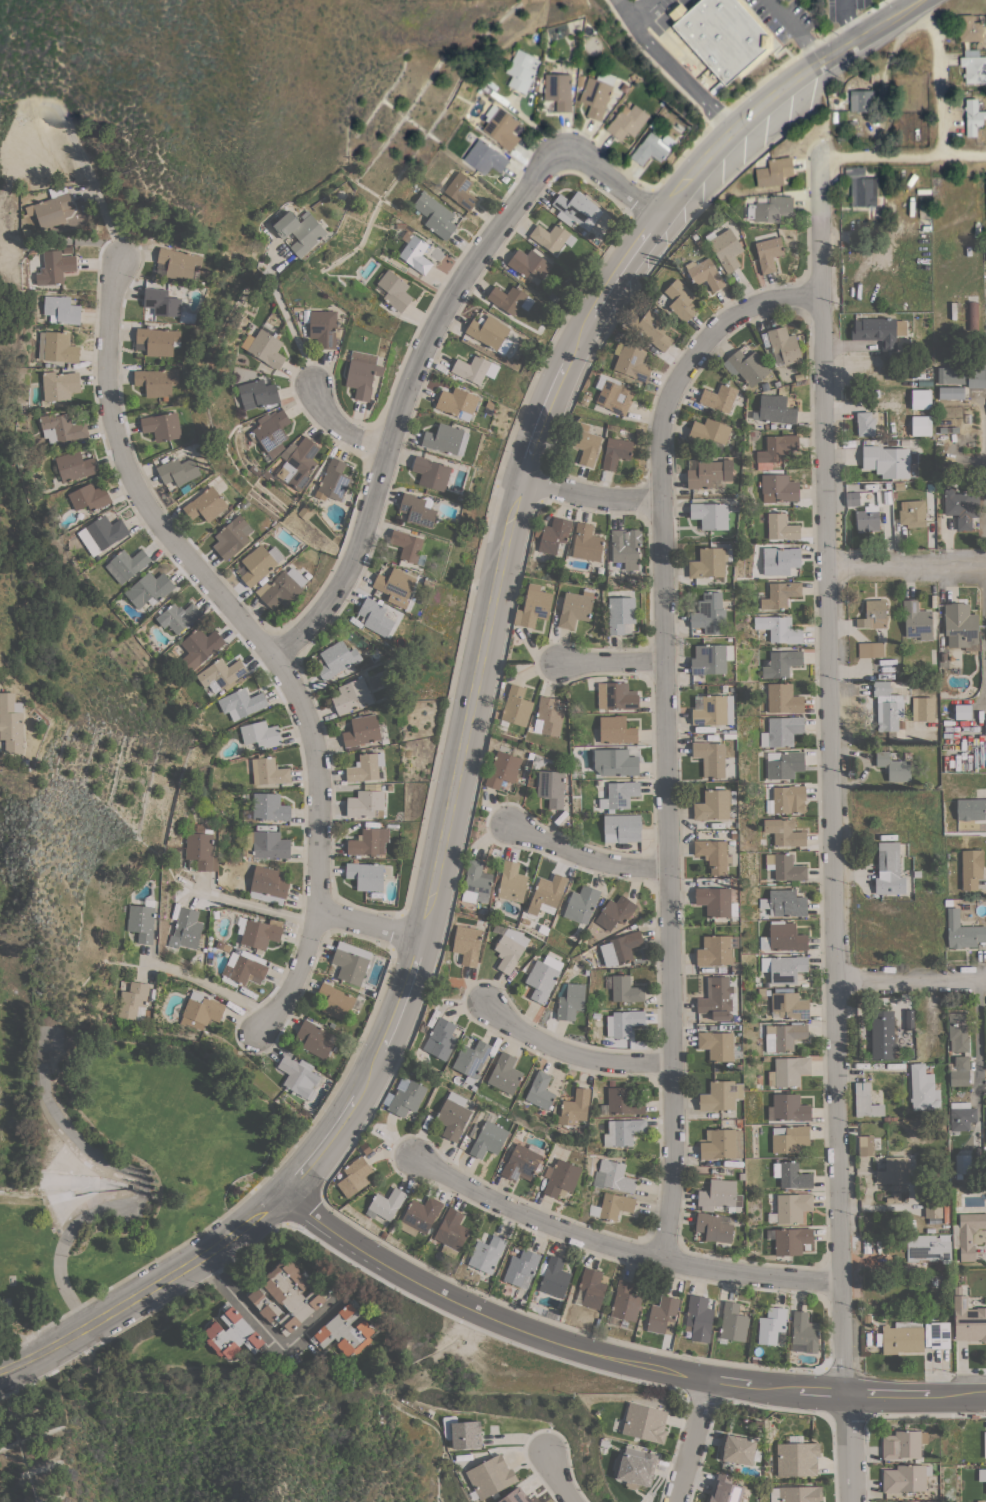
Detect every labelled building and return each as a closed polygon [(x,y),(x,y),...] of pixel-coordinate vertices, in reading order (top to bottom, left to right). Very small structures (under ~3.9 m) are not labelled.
[(687,10),(698,0),(740,0),(772,35),(771,49),(739,78),(736,74),(712,96),(708,91),(720,81),(670,25),(674,22),(667,14),(680,2),(687,10)] [(958,41),(958,15),(972,15),(972,22),(981,22),(981,41),(958,41)] [(524,94),(507,85),(511,75),(504,72),(506,69),(506,70),(517,49),(539,60),(537,75),(534,73),(524,94)] [(978,57),(985,57),(985,83),(964,83),(964,77),(962,77),(962,73),(964,73),(964,66),(959,66),(959,57),(963,57),(963,50),(978,49),(978,57)] [(599,122),(585,116),(589,105),(578,101),(581,90),(582,90),(587,77),(595,79),(598,70),(614,76),(610,86),(612,86),(599,122)] [(570,112),(555,111),(555,100),(544,100),(544,84),(542,84),(542,79),(544,79),(544,74),(570,74),(570,112)] [(871,111),(854,111),(854,110),(849,110),(849,96),(849,90),(871,90),(871,111)] [(976,111),(985,111),(985,118),(982,118),(982,127),(975,127),(975,137),(965,137),(965,110),(963,110),(963,106),(965,106),(964,98),(976,98),(976,111)] [(518,122),(510,132),(519,138),(509,152),(498,143),(499,143),(481,130),(487,122),(484,120),(487,116),(484,115),(492,104),(498,108),(498,107),(518,122)] [(635,132),(635,133),(632,137),(626,132),(619,141),(604,129),(611,120),(611,121),(619,110),(620,111),(624,106),(629,110),(633,104),(648,116),(635,132)] [(649,131),(660,140),(664,134),(674,141),(659,162),(649,154),(641,166),(629,157),(649,131)] [(478,138),(498,153),(509,161),(499,173),(490,166),(484,175),(463,159),(478,138)] [(756,187),(754,169),(767,167),(766,160),(779,158),(779,157),(790,156),(792,175),(781,177),(782,185),(778,185),(777,185),(756,187)] [(850,177),(844,177),(844,167),(864,167),(864,178),(876,178),(876,195),(875,195),(875,206),(850,206),(850,177)] [(443,191),(459,170),(473,181),(466,191),(478,200),(469,211),(443,191)] [(41,230),(35,213),(27,216),(24,207),(32,204),(51,198),(48,189),(65,187),(72,206),(62,210),(66,221),(41,230)] [(454,215),(449,221),(457,226),(445,241),(424,224),(428,218),(412,206),(421,193),(420,193),(423,189),(426,192),(425,193),(454,215)] [(587,197),(586,198),(598,206),(597,207),(602,211),(588,231),(582,227),(573,221),(570,226),(556,216),(560,210),(551,204),(559,193),(570,201),(577,190),(587,197)] [(754,202),(768,203),(768,195),(792,197),(791,215),(780,215),(780,223),(753,221),(754,202)] [(271,226),(289,210),(300,222),(303,219),(300,216),(307,210),(327,233),(315,243),(316,244),(299,258),(289,246),(298,239),(291,232),(282,239),(271,226)] [(537,224),(549,232),(556,223),(570,233),(570,234),(576,239),(570,247),(564,242),(555,254),(542,245),(542,246),(528,236),(537,224)] [(410,265),(411,264),(398,255),(407,243),(400,238),(406,230),(404,229),(407,225),(413,229),(410,233),(412,235),(413,234),(428,245),(421,255),(432,263),(424,275),(410,265)] [(707,241),(729,227),(743,250),(734,256),(740,266),(727,274),(707,241)] [(757,258),(758,258),(754,243),(780,236),(782,245),(782,246),(784,254),(772,257),(776,271),(762,274),(757,258)] [(203,256),(200,267),(194,266),(191,281),(165,276),(167,264),(156,262),(159,247),(170,249),(170,250),(203,256)] [(552,265),(541,279),(530,271),(526,278),(516,271),(506,264),(518,248),(526,255),(531,249),(552,265)] [(62,271),(63,283),(36,285),(35,273),(44,272),(42,251),(60,250),(61,256),(75,255),(77,270),(62,271)] [(716,271),(717,270),(725,285),(712,292),(705,280),(694,286),(686,269),(709,257),(716,271)] [(391,306),(392,305),(383,298),(387,292),(376,283),(388,269),(409,285),(405,291),(412,297),(400,313),(391,306)] [(676,316),(677,315),(668,306),(673,301),(663,291),(676,278),(691,292),(695,296),(690,302),(698,309),(684,323),(676,316)] [(513,316),(500,307),(499,307),(486,297),(495,286),(506,294),(513,284),(528,295),(513,316)] [(153,315),(153,308),(143,307),(144,288),(156,288),(156,289),(168,289),(167,297),(181,298),(180,316),(153,315)] [(43,314),(44,296),(61,297),(61,296),(70,296),(70,304),(80,305),(79,325),(70,324),(70,323),(56,322),(56,323),(48,323),(49,315),(43,314)] [(978,330),(967,330),(967,301),(977,301),(978,330)] [(653,345),(654,344),(633,329),(649,308),(670,324),(663,332),(673,340),(663,353),(653,345)] [(328,311),(336,311),(336,331),(339,331),(339,337),(336,337),(335,349),(316,348),(316,338),(309,338),(310,311),(328,311)] [(504,340),(509,343),(503,354),(497,350),(497,351),(488,346),(486,350),(475,343),(477,340),(464,332),(472,319),(477,322),(480,317),(485,320),(488,314),(499,321),(498,321),(510,329),(504,340)] [(881,351),(881,340),(850,340),(850,327),(854,327),(854,321),(861,321),(861,318),(895,318),(895,351),(882,351),(881,351)] [(785,325),(788,336),(794,334),(801,360),(784,365),(780,352),(773,353),(771,348),(772,347),(771,342),(769,342),(766,331),(785,325)] [(180,331),(180,347),(173,346),(172,357),(157,356),(146,356),(146,350),(136,350),(136,343),(135,343),(136,327),(148,328),(148,329),(180,331)] [(283,342),(277,352),(286,358),(278,370),(274,368),(264,363),(265,362),(246,350),(260,328),(283,342)] [(69,332),(69,345),(79,346),(78,363),(63,362),(63,361),(43,360),(43,359),(37,359),(39,331),(44,332),(44,331),(69,332)] [(623,342),(646,351),(642,363),(651,367),(645,383),(632,378),(632,377),(613,369),(623,342)] [(771,372),(750,388),(738,372),(732,377),(722,363),(727,359),(726,358),(738,349),(745,358),(755,350),(771,372)] [(352,350),(377,355),(371,386),(372,386),(369,402),(354,399),(356,388),(345,386),(352,350)] [(465,378),(450,371),(457,358),(469,364),(475,353),(500,366),(493,379),(485,374),(479,385),(465,378)] [(985,388),(967,387),(967,384),(938,384),(938,367),(946,367),(946,366),(951,366),(951,370),(985,370),(985,388)] [(133,370),(144,370),(144,371),(161,370),(161,369),(178,369),(178,385),(171,385),(172,396),(168,396),(168,401),(163,401),(163,397),(156,397),(145,397),(145,385),(134,385),(133,370)] [(43,401),(41,372),(57,371),(57,374),(67,373),(79,372),(80,391),(70,392),(71,399),(43,401)] [(594,402),(601,390),(594,387),(600,375),(621,382),(635,388),(634,391),(634,392),(632,398),(630,398),(629,401),(628,400),(627,402),(630,403),(624,417),(594,402)] [(237,385),(259,379),(262,378),(265,386),(275,383),(280,401),(268,405),(268,404),(244,411),(237,385)] [(716,394),(721,383),(738,389),(728,414),(698,402),(703,389),(716,394)] [(467,422),(455,417),(456,415),(446,411),(445,412),(434,407),(442,389),(451,393),(454,386),(479,397),(472,414),(471,413),(467,422)] [(964,387),(964,399),(938,399),(939,387),(964,387)] [(911,389),(930,389),(930,409),(911,409),(911,389)] [(784,423),(784,422),(758,420),(758,419),(751,419),(752,412),(758,412),(760,394),(775,396),(775,395),(786,395),(785,408),(797,408),(796,424),(784,423)] [(267,451),(266,451),(258,440),(254,443),(247,433),(259,424),(257,420),(267,412),(269,415),(274,411),(276,413),(282,408),(291,421),(281,428),(288,438),(281,443),(284,448),(272,459),(267,451)] [(72,440),(72,439),(57,442),(49,444),(47,437),(44,438),(42,430),(41,430),(38,416),(58,412),(59,415),(68,413),(70,420),(74,419),(75,424),(85,422),(88,436),(72,440)] [(181,437),(155,442),(153,431),(143,433),(140,418),(151,416),(176,412),(181,437)] [(857,422),(856,422),(856,412),(871,412),(871,417),(874,417),(874,420),(875,420),(875,423),(874,423),(874,436),(857,436),(857,422)] [(930,435),(911,435),(911,416),(930,416),(930,435)] [(731,427),(724,445),(711,440),(708,447),(686,438),(693,420),(703,424),(706,417),(731,427)] [(956,421),(956,427),(958,426),(958,433),(951,433),(951,428),(946,428),(946,433),(939,433),(939,427),(941,427),(941,422),(956,421)] [(435,449),(435,450),(421,445),(426,428),(437,431),(439,422),(450,425),(449,426),(464,430),(463,432),(469,434),(462,456),(456,454),(456,455),(435,449)] [(592,467),(578,463),(582,449),(571,446),(576,429),(602,437),(592,467)] [(282,480),(275,475),(285,461),(278,455),(291,442),(296,446),(305,435),(316,444),(320,448),(312,458),(317,463),(307,475),(310,478),(299,492),(287,482),(286,483),(282,479),(282,480)] [(782,436),(782,435),(798,435),(798,449),(784,449),(784,462),(756,462),(756,451),(766,451),(766,436),(782,436)] [(633,441),(630,459),(618,457),(615,471),(601,469),(604,452),(605,453),(607,437),(633,441)] [(862,445),(877,445),(877,446),(882,446),(882,448),(909,448),(909,453),(918,453),(918,463),(909,463),(909,478),(881,478),(881,473),(875,474),(875,469),(862,469),(862,445)] [(54,458),(78,449),(82,461),(93,457),(98,472),(86,476),(86,475),(62,483),(54,458)] [(444,492),(418,484),(421,473),(411,470),(416,455),(430,459),(430,460),(451,467),(444,492)] [(347,489),(346,489),(340,502),(324,494),(321,501),(314,498),(317,491),(316,491),(326,469),(332,456),(346,463),(341,473),(352,478),(347,489)] [(182,484),(178,487),(174,479),(164,484),(155,467),(165,462),(165,463),(176,457),(180,464),(192,457),(201,474),(182,484)] [(687,469),(697,469),(697,461),(702,461),(722,461),(722,459),(732,459),(732,469),(731,469),(731,481),(722,481),(722,480),(710,480),(710,487),(698,488),(698,489),(687,489),(687,469)] [(788,474),(788,482),(798,481),(798,500),(776,501),(776,502),(763,503),(763,493),(761,493),(761,475),(788,474)] [(102,507),(101,506),(91,511),(87,504),(75,511),(67,494),(91,482),(94,489),(103,484),(112,501),(102,507)] [(208,522),(200,512),(192,520),(182,508),(190,501),(191,502),(211,485),(228,506),(208,522)] [(954,490),(954,493),(977,493),(977,517),(971,517),(971,530),(957,530),(957,516),(958,516),(958,514),(944,515),(944,490),(946,490),(947,488),(951,488),(952,490),(954,490)] [(858,491),(859,506),(846,506),(845,492),(858,491)] [(409,522),(409,523),(406,522),(408,514),(398,511),(404,492),(414,495),(414,496),(426,499),(424,506),(437,510),(432,528),(409,522)] [(900,501),(905,501),(924,500),(926,526),(906,527),(906,524),(899,524),(898,510),(900,510),(900,501)] [(879,531),(857,532),(855,511),(864,511),(864,506),(867,506),(867,503),(873,502),(873,505),(877,505),(879,531)] [(727,530),(701,530),(701,518),(690,519),(689,503),(701,503),(701,504),(727,503),(727,530)] [(212,546),(218,541),(213,536),(239,513),(253,529),(246,535),(249,539),(237,549),(238,550),(225,561),(216,550),(212,546)] [(767,513),(785,513),(785,525),(800,525),(800,539),(784,539),(768,539),(767,513)] [(92,557),(76,533),(104,514),(111,525),(120,518),(129,532),(117,540),(100,552),(92,557)] [(569,532),(563,557),(538,551),(541,538),(534,536),(536,527),(543,529),(544,525),(551,526),(553,516),(572,520),(569,532)] [(572,557),(575,534),(574,534),(576,522),(583,523),(583,522),(586,523),(593,524),(591,535),(604,537),(600,561),(572,557)] [(420,552),(419,552),(416,563),(399,558),(403,547),(389,543),(393,529),(408,533),(407,534),(424,539),(420,552)] [(612,562),(611,546),(611,530),(625,529),(625,532),(627,532),(627,530),(629,530),(629,529),(638,529),(638,530),(641,530),(641,547),(637,547),(637,562),(612,562)] [(250,588),(240,576),(241,575),(237,571),(244,564),(241,560),(249,553),(250,553),(261,543),(268,551),(274,545),(284,556),(277,563),(278,563),(250,588)] [(138,570),(121,585),(104,566),(109,561),(112,558),(110,556),(113,554),(115,555),(123,548),(131,558),(141,548),(151,559),(138,570)] [(724,577),(702,577),(688,578),(688,561),(699,561),(699,548),(724,548),(724,577)] [(789,548),(800,548),(800,567),(789,567),(789,575),(785,576),(785,575),(763,575),(762,548),(776,548),(776,549),(789,548)] [(286,608),(280,603),(274,609),(255,592),(267,581),(271,584),(284,569),(287,571),(292,566),(307,581),(302,586),(304,588),(286,608)] [(372,586),(378,573),(388,578),(393,567),(403,572),(417,579),(405,602),(372,586)] [(149,571),(155,578),(163,572),(175,587),(167,594),(166,593),(152,606),(147,600),(143,604),(143,605),(138,609),(123,592),(149,571)] [(547,619),(537,617),(534,628),(513,624),(516,608),(523,610),(529,582),(541,585),(540,590),(553,593),(547,619)] [(769,598),(768,583),(785,583),(785,582),(801,582),(801,596),(787,597),(787,609),(760,609),(760,598),(769,598)] [(593,597),(589,621),(576,619),(573,630),(557,627),(560,612),(561,612),(565,591),(593,597)] [(721,609),(725,609),(726,634),(703,634),(703,627),(690,627),(690,612),(698,612),(698,600),(703,600),(703,592),(721,592),(721,609)] [(376,602),(378,599),(383,601),(381,605),(387,608),(383,615),(395,622),(385,638),(362,625),(366,618),(357,613),(366,596),(376,602)] [(634,597),(635,623),(623,623),(623,635),(608,635),(608,623),(609,623),(608,598),(634,597)] [(885,599),(886,628),(869,628),(869,627),(856,627),(855,618),(865,618),(865,600),(885,599)] [(904,614),(902,614),(902,600),(917,599),(918,610),(923,610),(923,611),(931,610),(932,640),(920,640),(920,637),(905,637),(904,614)] [(189,625),(189,624),(177,634),(168,624),(163,628),(155,618),(159,614),(157,611),(160,608),(163,612),(164,611),(161,607),(164,604),(168,608),(173,603),(178,608),(180,605),(184,610),(192,603),(202,614),(189,625)] [(970,645),(970,647),(948,647),(947,635),(944,635),(944,604),(950,604),(950,603),(962,603),(969,603),(969,614),(978,614),(978,642),(976,645),(970,645)] [(769,616),(787,616),(787,628),(802,628),(802,643),(785,643),(785,642),(769,643),(769,616)] [(189,672),(179,660),(187,653),(179,643),(198,627),(206,636),(214,629),(225,642),(198,665),(189,672)] [(341,679),(337,673),(334,675),(335,675),(324,682),(316,669),(325,663),(319,653),(330,645),(331,646),(341,639),(349,651),(355,647),(362,659),(355,663),(354,662),(350,664),(354,670),(341,679)] [(883,642),(883,657),(858,657),(858,643),(883,642)] [(726,673),(705,674),(691,675),(690,658),(696,658),(696,645),(725,644),(725,645),(732,645),(733,660),(725,660),(726,673)] [(787,651),(802,650),(802,665),(788,665),(788,678),(762,678),(762,667),(770,667),(770,652),(787,651)] [(234,680),(236,683),(226,691),(223,688),(221,689),(214,693),(208,684),(204,687),(195,675),(220,657),(227,667),(239,659),(247,671),(234,680)] [(362,677),(369,693),(370,693),(374,702),(360,708),(359,707),(338,715),(331,697),(340,694),(337,687),(362,677)] [(877,696),(873,696),(873,681),(889,681),(889,687),(892,687),(892,691),(889,691),(889,695),(902,694),(902,702),(903,702),(903,717),(898,717),(898,721),(904,721),(904,728),(898,728),(898,731),(883,731),(883,732),(877,732),(877,696)] [(597,709),(597,683),(628,682),(628,690),(636,690),(637,694),(638,694),(639,709),(623,709),(623,708),(606,709),(597,709)] [(525,727),(500,718),(508,695),(507,694),(511,683),(526,688),(522,698),(534,702),(525,727)] [(767,684),(792,683),(792,696),(803,696),(803,712),(789,713),(789,712),(768,712),(767,684)] [(233,721),(228,711),(223,713),(217,700),(244,687),(249,698),(262,691),(268,705),(253,712),(239,718),(233,721)] [(5,739),(0,739),(0,693),(15,693),(15,702),(21,702),(21,713),(23,713),(23,753),(5,753),(5,739)] [(564,716),(563,716),(559,737),(540,733),(543,720),(536,719),(538,706),(537,706),(539,695),(559,699),(557,710),(564,711),(564,716)] [(694,703),(703,703),(703,695),(727,695),(727,699),(732,699),(732,710),(731,710),(731,723),(727,723),(727,724),(706,724),(706,725),(698,725),(698,724),(691,725),(691,709),(694,709),(694,703)] [(912,697),(933,697),(933,721),(912,721),(912,697)] [(956,703),(970,703),(971,719),(956,720),(956,703)] [(381,739),(364,742),(364,744),(360,745),(360,744),(357,744),(357,745),(345,748),(344,745),(343,745),(341,735),(342,735),(341,732),(353,730),(350,718),(361,716),(376,713),(381,739)] [(600,743),(599,717),(614,716),(625,715),(626,728),(637,727),(637,743),(626,743),(626,742),(600,743)] [(768,718),(790,717),(803,716),(803,733),(793,733),(793,746),(768,747),(768,744),(761,745),(761,735),(767,735),(768,735),(768,718)] [(265,720),(267,727),(277,725),(282,744),(270,746),(259,748),(257,741),(244,744),(239,726),(265,720)] [(702,757),(691,758),(691,743),(707,742),(707,743),(724,743),(725,778),(707,778),(707,777),(703,777),(702,757)] [(594,749),(628,749),(628,756),(638,756),(638,775),(601,775),(594,769),(594,749)] [(522,758),(513,783),(502,779),(499,790),(484,785),(488,773),(489,773),(497,750),(522,758)] [(766,761),(780,761),(779,752),(804,751),(804,771),(794,771),(794,779),(767,779),(766,761)] [(875,751),(889,751),(889,759),(891,759),(891,760),(910,760),(910,782),(888,782),(888,773),(884,773),(884,766),(876,767),(875,751)] [(363,780),(347,782),(346,767),(356,766),(356,761),(359,761),(359,754),(377,752),(377,753),(384,752),(385,765),(378,765),(379,778),(363,780)] [(253,785),(252,758),(274,756),(275,764),(278,763),(279,768),(290,767),(291,782),(253,785)] [(563,798),(564,798),(564,809),(548,808),(548,798),(543,798),(543,797),(536,796),(537,786),(538,770),(564,772),(563,798)] [(607,783),(623,782),(640,781),(640,796),(629,796),(629,808),(607,809),(607,808),(598,808),(598,798),(607,798),(607,783)] [(789,787),(789,786),(805,786),(805,800),(802,800),(802,802),(803,802),(803,804),(805,804),(805,810),(803,811),(803,813),(773,814),(772,787),(789,787)] [(707,819),(707,820),(693,820),(692,803),(703,803),(703,790),(714,790),(714,787),(723,787),(723,790),(728,789),(728,791),(735,791),(735,803),(729,803),(729,818),(707,819)] [(358,816),(358,817),(346,817),(347,797),(357,798),(357,790),(384,791),(383,809),(383,817),(358,816)] [(276,820),(276,819),(256,818),(256,819),(253,819),(253,793),(280,793),(280,805),(290,805),(290,820),(276,820)] [(956,799),(985,798),(985,814),(985,820),(970,820),(965,821),(961,820),(957,820),(956,799)] [(625,815),(625,814),(630,814),(630,822),(640,822),(641,841),(639,841),(639,848),(623,849),(623,841),(618,841),(618,842),(604,842),(603,815),(625,815)] [(791,828),(791,831),(806,831),(806,846),(789,846),(774,846),(774,833),(763,833),(763,819),(782,819),(782,820),(789,819),(793,819),(795,821),(795,826),(793,828),(791,828)] [(185,847),(186,847),(186,833),(196,833),(196,824),(204,824),(204,827),(211,827),(211,833),(212,833),(212,856),(218,856),(217,871),(197,871),(197,859),(185,859),(185,847)] [(389,828),(389,842),(385,842),(385,854),(375,854),(375,856),(370,856),(370,854),(363,853),(363,855),(347,854),(347,839),(357,840),(358,834),(361,835),(362,827),(389,828)] [(246,831),(253,831),(253,830),(280,831),(280,839),(291,839),(290,858),(278,858),(278,857),(273,857),(273,859),(269,859),(269,857),(253,857),(253,856),(246,856),(246,831)] [(726,874),(710,875),(710,867),(708,867),(708,855),(693,855),(693,840),(708,840),(708,841),(726,841),(726,874)] [(899,877),(905,877),(905,893),(875,894),(875,877),(878,877),(878,842),(899,842),(899,877)] [(961,850),(982,850),(982,878),(977,878),(977,890),(962,890),(961,850)] [(792,865),(807,865),(807,880),(798,880),(798,885),(790,885),(790,880),(774,880),(774,864),(765,864),(765,854),(792,853),(792,865)] [(487,903),(476,901),(475,903),(461,900),(467,874),(466,874),(469,858),(483,861),(481,872),(493,874),(487,903)] [(497,897),(502,871),(501,871),(504,859),(519,863),(516,874),(527,876),(522,902),(497,897)] [(357,878),(345,878),(346,862),(358,863),(383,864),(383,890),(368,890),(368,891),(357,890),(357,878)] [(255,865),(277,870),(277,869),(281,870),(280,873),(284,874),(283,879),(290,881),(286,899),(284,898),(282,906),(249,897),(250,890),(249,890),(255,865)] [(553,915),(539,909),(536,916),(526,912),(538,881),(549,886),(554,873),(568,878),(553,915)] [(562,916),(572,891),(579,894),(583,884),(601,891),(596,902),(591,913),(591,912),(586,925),(580,923),(562,916)] [(707,888),(707,889),(730,888),(730,902),(736,902),(737,916),(731,916),(731,917),(706,917),(706,904),(694,905),(694,888),(707,888)] [(807,916),(796,916),(773,916),(773,915),(770,915),(769,908),(759,908),(759,898),(769,898),(769,890),(790,889),(795,889),(795,897),(806,896),(807,916)] [(609,899),(615,903),(621,894),(637,905),(624,924),(617,920),(610,931),(595,921),(609,899)] [(153,932),(152,944),(137,943),(138,932),(126,931),(127,918),(128,919),(129,904),(155,907),(153,932)] [(196,949),(178,944),(180,938),(173,936),(178,918),(177,918),(180,906),(199,911),(196,921),(203,923),(196,949)] [(959,926),(985,926),(985,941),(976,942),(976,947),(962,947),(956,948),(951,947),(948,947),(947,908),(959,907),(959,926)] [(240,943),(246,918),(268,924),(270,918),(283,921),(281,927),(283,927),(279,942),(268,939),(266,950),(240,943)] [(807,950),(795,950),(770,950),(770,949),(759,949),(759,936),(769,936),(769,924),(770,924),(770,921),(784,921),(784,922),(795,922),(795,929),(796,930),(796,933),(795,934),(807,934),(807,950)] [(483,930),(476,967),(461,964),(463,953),(452,951),(457,925),(483,930)] [(509,975),(496,968),(502,958),(497,956),(499,952),(494,949),(503,934),(507,928),(524,932),(523,935),(530,939),(509,975)] [(625,935),(625,934),(640,930),(644,944),(630,948),(633,960),(616,965),(616,964),(607,966),(602,949),(611,947),(609,940),(625,935)] [(710,965),(696,966),(696,949),(706,949),(706,947),(703,947),(703,936),(731,935),(731,936),(738,936),(738,948),(731,948),(732,964),(710,965)] [(336,978),(341,966),(331,963),(338,941),(371,952),(369,959),(360,986),(336,978)] [(263,980),(250,975),(245,985),(228,978),(228,977),(221,974),(226,964),(233,967),(238,954),(254,961),(255,960),(269,966),(263,980)] [(785,984),(785,983),(770,984),(770,971),(762,971),(761,959),(769,959),(769,958),(770,958),(770,957),(795,957),(795,956),(807,956),(807,971),(796,972),(796,984),(785,984)] [(548,994),(549,994),(544,1005),(530,998),(535,987),(525,982),(530,972),(537,959),(560,971),(548,994)] [(612,975),(630,975),(630,987),(644,987),(644,995),(645,995),(645,1001),(628,1001),(612,1001),(612,975)] [(696,998),(707,998),(707,977),(728,976),(728,986),(731,986),(731,993),(729,993),(729,998),(731,998),(731,1007),(729,1007),(729,1010),(728,1010),(728,1012),(730,1013),(731,1013),(731,1014),(731,1016),(731,1018),(728,1018),(728,1020),(711,1020),(711,1013),(696,1013),(696,998)] [(149,984),(147,996),(145,1006),(146,1007),(143,1021),(117,1017),(121,995),(120,995),(121,990),(129,991),(130,981),(149,984)] [(356,998),(345,1023),(321,1011),(326,1001),(315,996),(322,981),(334,987),(356,998)] [(557,1019),(558,996),(566,996),(567,983),(586,984),(584,1011),(576,1010),(575,1021),(557,1019)] [(771,993),(774,992),(774,988),(792,988),(793,992),(798,992),(798,999),(809,999),(809,1019),(797,1019),(797,1018),(785,1019),(785,1017),(778,1017),(778,1016),(771,1016),(771,993)] [(205,996),(215,1000),(226,1004),(219,1023),(209,1019),(207,1025),(205,1025),(202,1031),(180,1022),(183,1015),(182,1015),(188,998),(189,998),(192,991),(205,996)] [(606,1015),(612,1015),(612,1012),(629,1011),(645,1010),(645,1025),(631,1025),(631,1037),(607,1037),(606,1015)] [(948,1013),(966,1012),(967,1037),(968,1037),(968,1051),(951,1052),(950,1039),(949,1039),(948,1013)] [(445,1061),(428,1052),(435,1040),(428,1037),(435,1026),(434,1025),(439,1016),(456,1025),(451,1034),(458,1038),(445,1061)] [(334,1043),(333,1045),(338,1048),(335,1052),(330,1049),(325,1059),(306,1049),(305,1050),(301,1048),(305,1041),(295,1036),(304,1019),(315,1024),(315,1025),(332,1034),(329,1041),(334,1043)] [(765,1051),(765,1034),(765,1025),(790,1025),(790,1022),(802,1022),(802,1024),(807,1024),(807,1039),(793,1039),(793,1051),(765,1051)] [(894,1054),(893,1054),(893,1058),(872,1059),(872,1051),(876,1051),(875,1027),(889,1026),(889,1040),(894,1039),(894,1054)] [(708,1061),(708,1049),(697,1049),(697,1032),(710,1032),(710,1033),(733,1032),(733,1043),(742,1043),(742,1058),(733,1058),(733,1061),(708,1061)] [(458,1055),(457,1055),(463,1043),(474,1048),(478,1039),(492,1046),(487,1057),(486,1056),(472,1085),(464,1082),(467,1075),(452,1067),(458,1055)] [(497,1062),(496,1061),(502,1050),(516,1058),(511,1067),(523,1073),(512,1095),(486,1082),(497,1062)] [(277,1066),(284,1055),(291,1060),(292,1059),(298,1063),(301,1058),(314,1066),(311,1071),(320,1077),(314,1086),(313,1085),(312,1088),(313,1088),(312,1089),(316,1092),(314,1097),(311,1101),(286,1086),(286,1087),(282,1084),(288,1074),(277,1066)] [(969,1056),(969,1086),(950,1086),(950,1071),(954,1071),(954,1056),(969,1056)] [(797,1057),(810,1057),(810,1074),(799,1074),(800,1086),(775,1087),(775,1085),(768,1086),(768,1071),(775,1071),(774,1058),(797,1057)] [(912,1110),(912,1102),(910,1102),(910,1098),(911,1098),(910,1063),(924,1063),(925,1074),(933,1073),(934,1090),(939,1089),(940,1109),(912,1110)] [(545,1089),(555,1094),(547,1111),(524,1099),(532,1084),(531,1083),(538,1069),(551,1076),(545,1089)] [(427,1088),(418,1107),(416,1112),(414,1111),(412,1116),(406,1113),(404,1118),(387,1109),(391,1099),(392,1100),(397,1089),(400,1082),(401,1082),(403,1077),(410,1080),(427,1088)] [(743,1098),(734,1099),(734,1110),(713,1110),(713,1111),(699,1111),(699,1104),(698,1104),(698,1101),(699,1101),(699,1094),(709,1094),(709,1081),(734,1080),(734,1084),(743,1083),(743,1098)] [(631,1114),(631,1113),(608,1113),(608,1114),(603,1114),(602,1104),(607,1104),(607,1088),(608,1088),(608,1081),(624,1081),(625,1087),(632,1086),(633,1097),(645,1097),(645,1114),(631,1114)] [(870,1104),(884,1104),(884,1116),(868,1116),(868,1115),(862,1115),(862,1117),(855,1117),(854,1082),(869,1082),(870,1104)] [(574,1101),(575,1087),(589,1089),(588,1105),(587,1105),(586,1121),(577,1120),(577,1125),(573,1124),(572,1128),(565,1127),(566,1125),(556,1124),(557,1115),(561,1116),(562,1100),(574,1101)] [(462,1130),(463,1130),(456,1143),(450,1140),(448,1139),(448,1138),(441,1135),(446,1125),(435,1120),(446,1097),(447,1098),(450,1091),(467,1099),(463,1106),(472,1111),(462,1130)] [(772,1094),(799,1094),(799,1105),(811,1105),(811,1120),(794,1120),(767,1120),(767,1106),(773,1106),(772,1094)] [(951,1131),(950,1108),(951,1108),(951,1101),(969,1101),(969,1108),(976,1108),(977,1122),(969,1122),(969,1130),(951,1131)] [(630,1120),(630,1119),(646,1119),(646,1134),(632,1134),(632,1146),(604,1147),(603,1133),(608,1133),(608,1121),(630,1120)] [(509,1131),(497,1155),(486,1150),(482,1159),(468,1153),(474,1140),(475,1141),(476,1139),(468,1136),(474,1124),(482,1127),(486,1120),(509,1131)] [(772,1153),(772,1134),(772,1127),(797,1127),(797,1126),(809,1125),(809,1145),(798,1145),(798,1153),(772,1153)] [(735,1129),(735,1130),(741,1130),(742,1157),(735,1157),(735,1158),(714,1158),(714,1159),(700,1159),(699,1142),(711,1142),(710,1140),(705,1140),(705,1129),(735,1129)] [(858,1136),(873,1136),(873,1156),(859,1156),(858,1136)] [(535,1146),(543,1150),(541,1155),(542,1155),(538,1163),(540,1163),(539,1164),(541,1165),(540,1167),(542,1168),(540,1172),(538,1172),(537,1173),(534,1172),(530,1181),(518,1175),(515,1181),(509,1178),(508,1179),(506,1178),(506,1177),(500,1174),(506,1161),(507,1162),(517,1143),(532,1151),(535,1146)] [(970,1173),(955,1174),(955,1155),(970,1154),(970,1173)] [(352,1162),(351,1162),(361,1155),(372,1170),(364,1177),(368,1183),(347,1199),(336,1184),(347,1176),(342,1169),(352,1162)] [(908,1183),(876,1183),(875,1171),(885,1171),(885,1157),(908,1156),(908,1183)] [(556,1198),(543,1192),(549,1178),(543,1176),(548,1166),(553,1168),(557,1158),(581,1168),(575,1182),(576,1182),(572,1193),(566,1190),(563,1197),(558,1194),(556,1198)] [(625,1164),(623,1176),(637,1179),(633,1193),(617,1190),(618,1189),(602,1185),(605,1173),(598,1171),(601,1158),(625,1164)] [(798,1173),(812,1173),(812,1188),(796,1188),(796,1187),(780,1187),(780,1177),(773,1177),(773,1163),(780,1163),(780,1161),(798,1161),(798,1173)] [(701,1206),(697,1206),(698,1190),(709,1191),(710,1178),(721,1179),(736,1180),(735,1194),(742,1195),(742,1207),(734,1207),(734,1213),(727,1213),(728,1207),(725,1207),(724,1213),(701,1210),(701,1206)] [(376,1193),(387,1199),(394,1187),(407,1194),(402,1202),(404,1204),(401,1208),(398,1206),(389,1221),(367,1208),(376,1193)] [(604,1192),(619,1195),(636,1198),(632,1213),(618,1210),(616,1221),(598,1217),(604,1192)] [(776,1194),(799,1194),(799,1193),(812,1193),(812,1210),(802,1210),(802,1223),(767,1224),(767,1211),(777,1211),(776,1194)] [(423,1205),(429,1195),(443,1203),(436,1217),(435,1216),(425,1235),(417,1230),(414,1236),(397,1227),(412,1199),(423,1205)] [(924,1196),(941,1196),(942,1217),(925,1218),(924,1196)] [(443,1219),(442,1219),(449,1206),(464,1214),(459,1224),(470,1230),(454,1259),(440,1251),(444,1244),(433,1238),(443,1219)] [(697,1212),(708,1213),(708,1214),(720,1215),(719,1223),(733,1224),(731,1243),(710,1241),(704,1241),(705,1232),(694,1231),(697,1212)] [(959,1214),(985,1213),(985,1228),(978,1228),(972,1235),(972,1245),(974,1245),(975,1261),(960,1261),(959,1248),(953,1249),(952,1224),(959,1224),(959,1214)] [(775,1229),(800,1229),(800,1228),(812,1228),(813,1243),(801,1243),(802,1255),(775,1255),(775,1229)] [(468,1264),(474,1250),(473,1250),(477,1240),(488,1245),(493,1234),(507,1241),(502,1251),(491,1274),(468,1264)] [(935,1235),(935,1237),(938,1237),(938,1235),(949,1235),(949,1241),(950,1241),(951,1264),(941,1264),(941,1261),(928,1261),(928,1259),(918,1259),(918,1262),(907,1262),(906,1235),(935,1235)] [(503,1280),(510,1260),(511,1255),(519,1258),(523,1248),(541,1255),(537,1265),(536,1265),(532,1277),(531,1276),(526,1289),(503,1280)] [(563,1299),(538,1290),(546,1267),(550,1254),(553,1255),(553,1254),(562,1257),(562,1258),(565,1259),(561,1270),(571,1273),(563,1299)] [(301,1322),(301,1323),(290,1333),(290,1332),(286,1335),(280,1329),(282,1327),(278,1322),(273,1325),(270,1322),(270,1323),(264,1316),(263,1317),(258,1312),(260,1310),(247,1296),(248,1296),(247,1294),(256,1286),(274,1306),(276,1304),(285,1315),(289,1311),(283,1304),(282,1305),(279,1303),(262,1285),(268,1280),(264,1276),(269,1272),(270,1273),(276,1267),(275,1266),(281,1261),(285,1265),(290,1261),(291,1262),(291,1261),(295,1265),(294,1266),(296,1268),(297,1267),(300,1271),(299,1271),(301,1274),(302,1273),(305,1277),(304,1277),(306,1279),(307,1279),(310,1282),(309,1283),(311,1284),(301,1293),(305,1298),(316,1288),(321,1293),(324,1291),(329,1297),(325,1300),(326,1301),(315,1311),(315,1310),(301,1322)] [(603,1272),(600,1282),(607,1284),(599,1310),(581,1304),(586,1291),(578,1289),(582,1278),(581,1278),(585,1266),(603,1272)] [(616,1290),(616,1289),(618,1279),(633,1283),(630,1294),(642,1297),(640,1306),(641,1306),(640,1310),(638,1310),(635,1322),(610,1316),(616,1290)] [(708,1297),(707,1307),(714,1308),(708,1343),(690,1340),(691,1332),(684,1331),(688,1307),(687,1307),(689,1294),(708,1297)] [(674,1322),(671,1335),(662,1333),(662,1334),(645,1330),(651,1304),(658,1306),(661,1295),(679,1299),(674,1322)] [(983,1343),(981,1341),(979,1340),(954,1340),(954,1310),(953,1295),(967,1295),(967,1309),(976,1309),(976,1307),(985,1307),(985,1342),(983,1343)] [(350,1324),(354,1328),(363,1319),(364,1321),(365,1320),(368,1324),(368,1325),(369,1327),(370,1326),(374,1330),(373,1330),(374,1332),(369,1337),(371,1340),(370,1340),(371,1341),(367,1345),(367,1344),(360,1350),(361,1350),(357,1353),(355,1354),(353,1351),(347,1356),(346,1354),(345,1355),(342,1352),(343,1351),(341,1349),(340,1350),(337,1345),(336,1344),(338,1342),(334,1338),(322,1348),(318,1344),(316,1346),(310,1339),(314,1335),(313,1335),(320,1329),(319,1329),(324,1325),(339,1313),(338,1312),(342,1308),(343,1309),(353,1299),(359,1306),(356,1310),(360,1315),(350,1324)] [(243,1342),(238,1346),(240,1348),(239,1350),(236,1353),(235,1352),(233,1354),(234,1355),(230,1358),(230,1357),(228,1359),(223,1354),(220,1356),(219,1355),(218,1355),(215,1352),(216,1352),(210,1345),(209,1346),(207,1342),(206,1340),(209,1337),(204,1332),(205,1331),(205,1330),(208,1327),(209,1327),(211,1326),(210,1325),(214,1322),(215,1322),(216,1321),(225,1331),(229,1327),(220,1316),(224,1312),(221,1308),(229,1301),(242,1317),(254,1331),(264,1342),(257,1349),(258,1350),(253,1354),(243,1342)] [(747,1327),(745,1341),(719,1338),(723,1313),(722,1313),(724,1301),(739,1303),(737,1315),(749,1316),(747,1327)] [(777,1332),(776,1345),(757,1344),(759,1322),(758,1322),(758,1317),(766,1318),(767,1307),(787,1308),(786,1319),(785,1319),(784,1332),(777,1332)] [(817,1353),(804,1352),(805,1344),(791,1343),(793,1327),(792,1327),(793,1310),(808,1312),(807,1322),(819,1323),(817,1353)] [(923,1351),(897,1351),(897,1353),(883,1354),(882,1325),(889,1325),(889,1327),(895,1327),(895,1322),(922,1321),(922,1327),(923,1327),(923,1351)] [(949,1348),(930,1349),(930,1322),(949,1322),(949,1348)] [(629,1402),(667,1412),(665,1423),(663,1430),(667,1430),(663,1444),(621,1433),(629,1402)] [(453,1448),(452,1439),(449,1440),(447,1439),(445,1438),(444,1434),(443,1426),(442,1420),(442,1418),(444,1416),(446,1416),(448,1417),(452,1416),(454,1415),(456,1416),(457,1418),(457,1420),(457,1422),(480,1420),(482,1447),(453,1448)] [(928,1431),(928,1444),(920,1444),(920,1457),(901,1457),(901,1459),(882,1459),(882,1435),(895,1435),(895,1431),(928,1431)] [(752,1465),(718,1460),(720,1446),(721,1446),(723,1434),(756,1440),(752,1465)] [(777,1476),(776,1444),(819,1443),(820,1457),(816,1457),(816,1461),(817,1461),(817,1475),(777,1476)] [(637,1489),(635,1488),(634,1490),(626,1488),(626,1486),(625,1485),(626,1481),(616,1478),(616,1476),(612,1475),(614,1470),(611,1469),(614,1457),(617,1458),(618,1453),(622,1454),(622,1453),(624,1453),(625,1447),(657,1455),(653,1474),(654,1475),(652,1481),(651,1481),(650,1487),(638,1484),(637,1489)] [(480,1501),(465,1472),(500,1453),(508,1469),(511,1467),(518,1480),(480,1501)] [(925,1491),(901,1491),(901,1493),(882,1493),(882,1469),(896,1469),(896,1465),(925,1465),(925,1466),(932,1466),(932,1476),(925,1476),(925,1491)] [(978,1468),(985,1469),(985,1481),(978,1481),(978,1468)] [(743,1488),(739,1501),(708,1501),(712,1489),(713,1490),(718,1473),(732,1477),(730,1484),(743,1488)] [(527,1494),(532,1501),(496,1501),(518,1486),(525,1495),(527,1494)] [(819,1500),(819,1501),(778,1501),(778,1487),(821,1486),(822,1500),(819,1500)]
